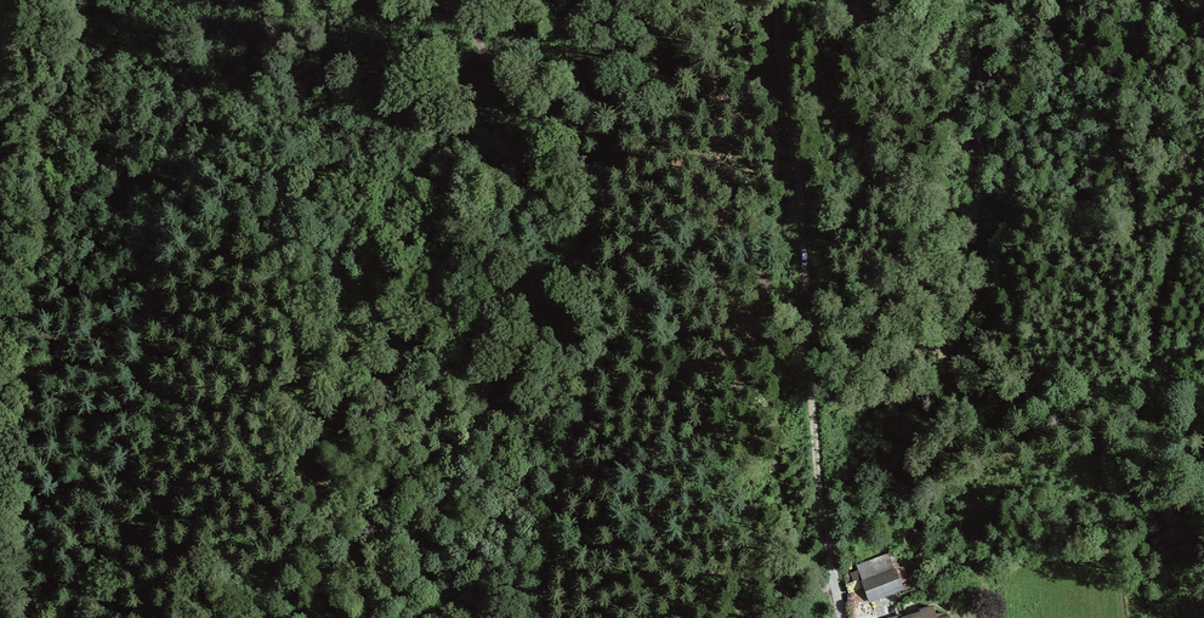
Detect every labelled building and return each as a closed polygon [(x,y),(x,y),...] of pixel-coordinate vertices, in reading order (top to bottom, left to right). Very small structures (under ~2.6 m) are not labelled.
[(885,562),(856,572),(867,608),(896,599),(885,562)]
